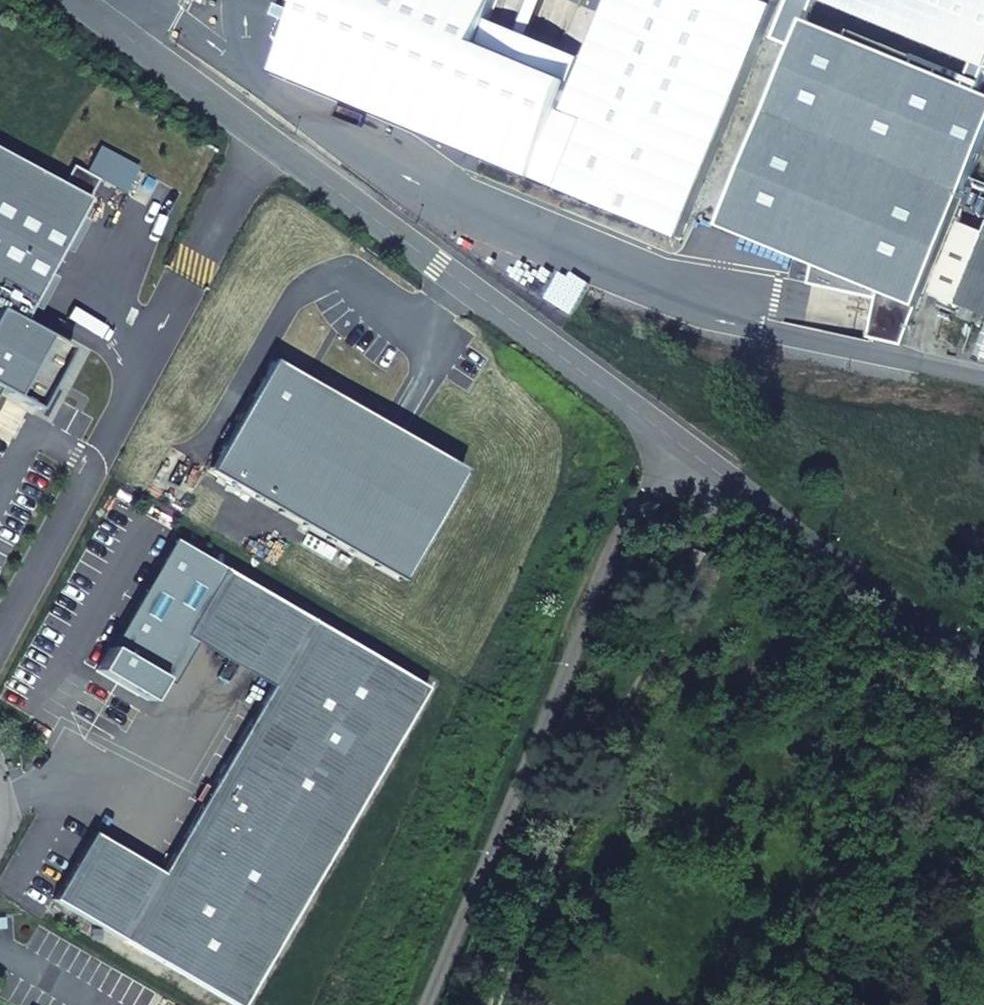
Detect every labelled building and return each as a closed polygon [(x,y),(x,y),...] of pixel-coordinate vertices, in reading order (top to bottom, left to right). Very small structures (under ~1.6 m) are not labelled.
[(292,70),(682,234),(781,0),(617,0),(572,104),(469,61),(495,0),(321,0),(292,70)] [(983,64),(983,0),(827,0),(983,64)] [(14,316),(0,341),(0,400),(7,387),(53,412),(84,356),(28,325),(96,201),(0,148),(0,308),(14,316)] [(983,314),(983,231),(961,221),(932,292),(964,305),(960,314),(980,322),(983,314)] [(280,364),(216,469),(401,583),(466,478),(280,364)] [(104,832),(68,892),(243,999),(433,687),(233,566),(193,631),(281,684),(168,870),(104,832)]
